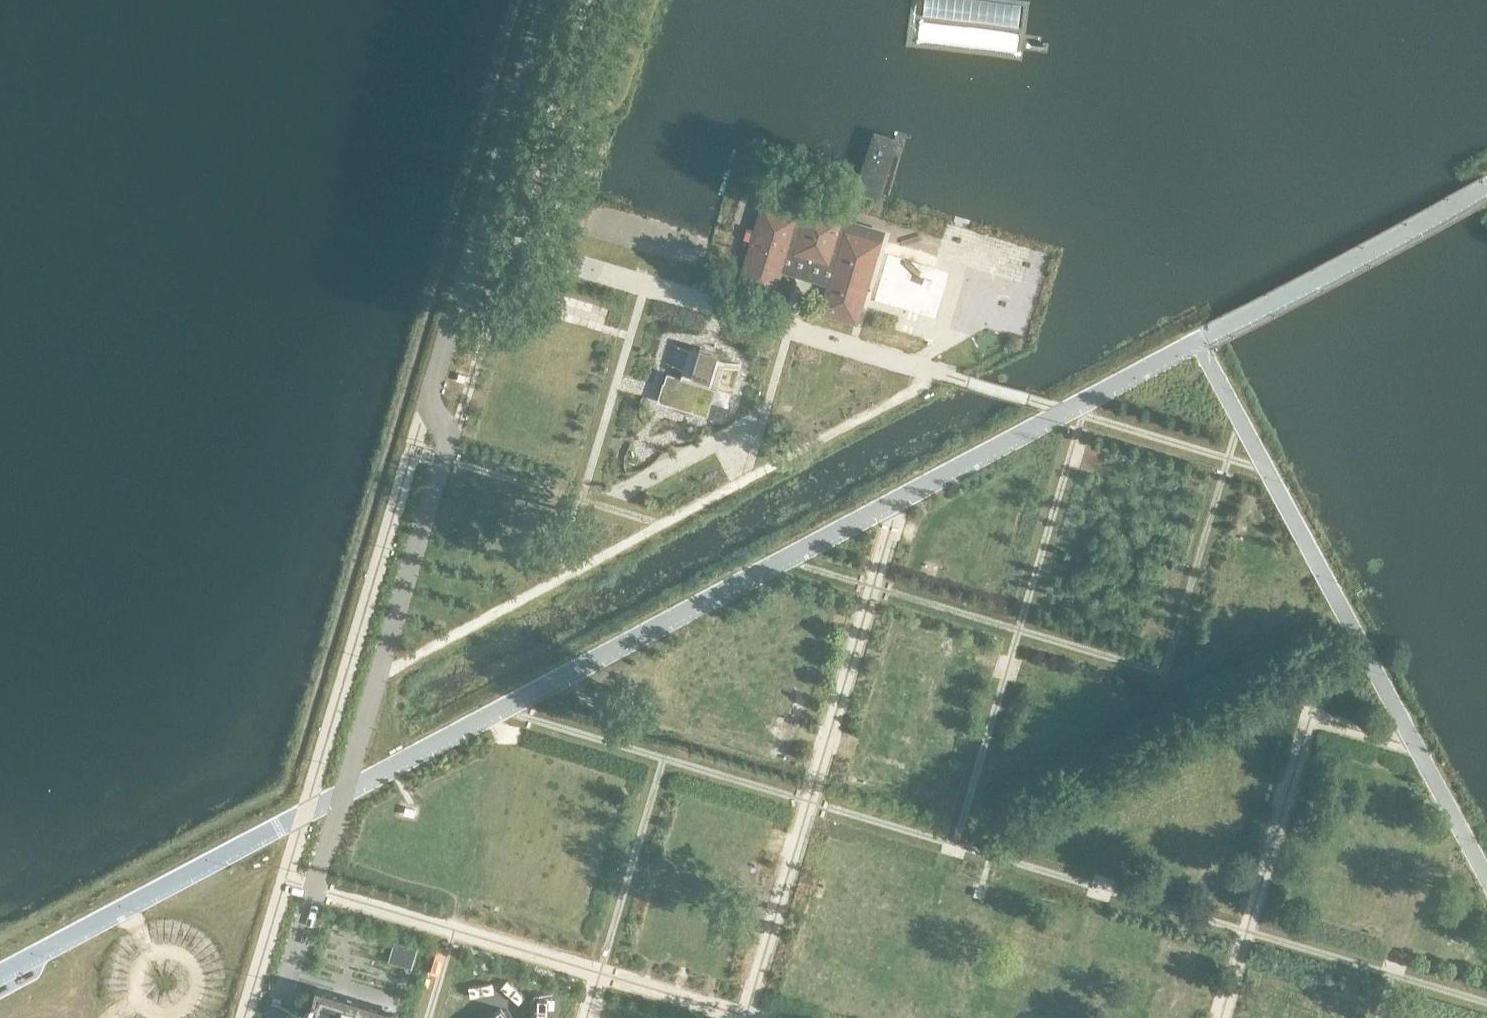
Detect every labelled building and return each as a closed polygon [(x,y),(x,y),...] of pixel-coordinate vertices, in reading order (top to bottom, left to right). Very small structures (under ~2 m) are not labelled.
[(879,241),(763,206),(739,285),(773,295),(781,267),(829,281),(820,311),(855,321),(879,241)] [(698,351),(672,344),(667,363),(683,368),(681,377),(667,372),(664,381),(662,381),(656,401),(723,421),(729,402),(728,402),(730,392),(717,388),(724,365),(737,369),(739,363),(715,357),(717,352),(700,347),(698,351)] [(418,947),(394,940),(389,961),(412,967),(418,947)] [(526,995),(507,979),(501,987),(519,1003),(526,995)] [(493,982),(468,986),(470,997),(495,992),(493,982)] [(308,1017),(391,1017),(395,1007),(318,985),(308,1017)] [(530,998),(530,1007),(537,1008),(537,1016),(531,1014),(530,1017),(547,1017),(547,1008),(554,1008),(554,998),(539,998),(539,994),(534,994),(534,998),(530,998)] [(506,1009),(503,1012),(500,1008),(486,1017),(512,1017),(506,1009)]
